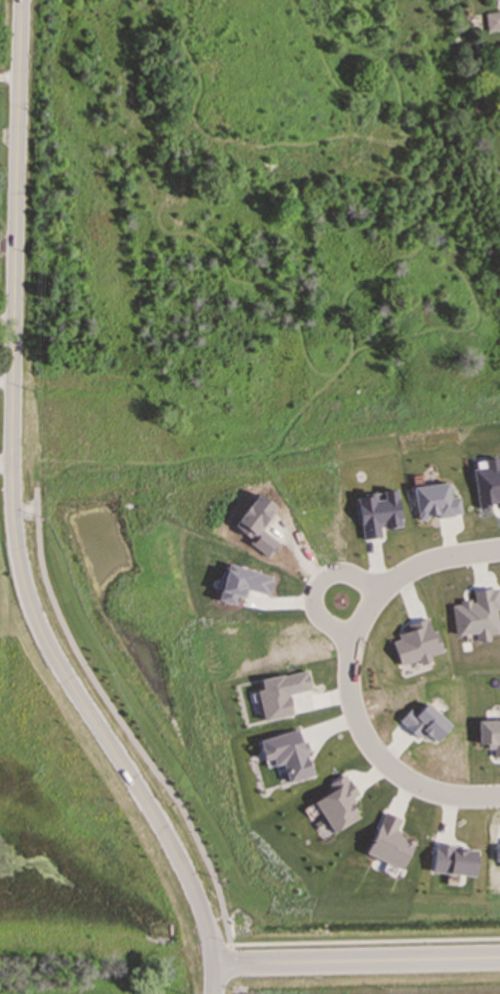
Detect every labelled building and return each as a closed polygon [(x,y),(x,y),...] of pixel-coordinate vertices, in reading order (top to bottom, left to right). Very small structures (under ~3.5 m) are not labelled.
[(484,13),(486,30),(499,28),(499,11),(484,13)] [(498,465),(497,457),(484,459),(485,467),(472,468),(476,505),(499,503),(499,508),(499,465),(498,465)] [(416,518),(459,514),(457,496),(449,497),(448,482),(413,485),(416,518)] [(399,526),(395,489),(382,490),(383,499),(374,500),(374,493),(355,495),(360,539),(380,536),(379,528),(399,526)] [(266,594),(271,575),(225,564),(216,600),(232,604),(234,595),(242,597),(244,589),(266,594)] [(452,635),(473,633),(474,641),(488,640),(487,633),(496,632),(494,608),(498,608),(496,587),(471,590),(472,601),(449,603),(452,635)] [(389,638),(397,665),(416,659),(418,665),(429,661),(427,654),(440,651),(434,630),(429,631),(425,618),(405,624),(408,632),(389,638)] [(261,720),(290,715),(285,693),(308,689),(304,670),(258,679),(260,689),(255,690),(261,720)] [(431,742),(448,724),(424,702),(413,714),(407,708),(396,720),(414,737),(419,732),(431,742)] [(475,720),(476,746),(490,746),(491,756),(499,756),(499,720),(475,720)] [(285,781),(309,775),(303,751),(306,750),(303,740),(298,741),(295,730),(256,740),(261,759),(270,757),(272,765),(281,763),(285,781)] [(330,833),(356,818),(346,799),(355,794),(342,773),(326,783),(330,790),(312,800),(330,833)] [(398,818),(381,811),(363,853),(400,869),(412,840),(392,832),(398,818)] [(471,876),(474,850),(451,848),(451,844),(433,843),(430,872),(471,876)]
